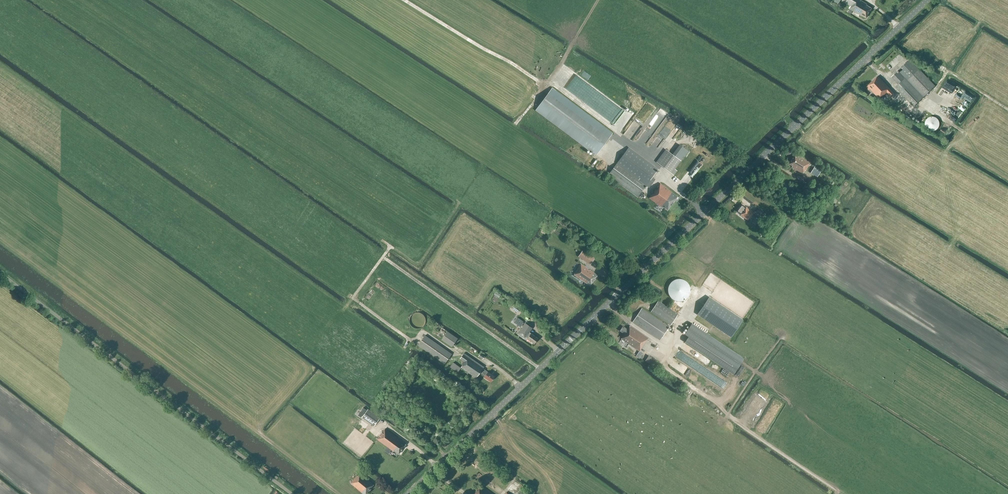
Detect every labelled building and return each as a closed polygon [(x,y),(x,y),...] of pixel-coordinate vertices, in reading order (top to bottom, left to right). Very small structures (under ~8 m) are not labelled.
[(872,8),(866,5),(867,4),(860,0),(847,0),(846,2),(852,6),(850,9),(860,15),(861,14),(866,18),(872,8)] [(898,70),(891,77),(898,84),(895,87),(913,106),(923,97),(935,86),(910,59),(898,70)] [(887,92),(892,97),(895,94),(878,76),(866,87),(869,90),(870,89),(879,98),(882,96),(887,92)] [(536,110),(596,154),(612,134),(552,89),(536,110)] [(928,119),(927,120),(926,121),(925,122),(925,124),(925,126),(926,127),(926,128),(927,130),(929,131),(930,131),(931,132),(933,132),(935,132),(936,131),(937,130),(938,129),(939,128),(940,126),(940,125),(940,123),(940,122),(939,120),(938,119),(937,118),(935,117),(934,117),(932,117),(931,117),(929,118),(928,119)] [(688,151),(680,145),(673,155),(666,149),(656,162),(672,173),(674,175),(677,171),(674,169),(688,151)] [(616,163),(608,174),(641,199),(643,196),(640,193),(646,185),(649,187),(655,179),(652,177),(658,169),(629,147),(617,164),(616,163)] [(805,171),(810,163),(799,156),(798,157),(794,155),(789,164),(792,166),(792,167),(802,174),(804,170),(805,171)] [(816,178),(822,169),(815,165),(810,174),(816,178)] [(677,198),(677,197),(660,183),(652,194),(653,194),(650,198),(661,207),(662,206),(667,210),(677,198)] [(754,213),(746,207),(741,204),(736,211),(741,215),(740,215),(748,220),(754,213)] [(755,212),(762,217),(765,213),(758,208),(755,212)] [(578,257),(590,265),(594,259),(582,251),(578,257)] [(590,285),(597,275),(581,264),(576,271),(576,272),(574,275),(590,285)] [(685,301),(690,282),(679,279),(677,287),(680,288),(679,292),(672,290),(670,298),(685,301)] [(709,299),(700,312),(698,315),(731,338),(742,321),(709,299)] [(670,325),(678,314),(658,301),(651,312),(670,325)] [(511,308),(518,313),(521,309),(514,304),(511,308)] [(660,340),(669,327),(641,309),(633,321),(660,340)] [(410,319),(409,320),(410,322),(410,324),(411,325),(412,326),(413,327),(415,328),(416,329),(418,329),(420,328),(421,328),(423,327),(424,326),(425,324),(425,323),(425,321),(425,319),(425,318),(424,316),(423,315),(422,314),(420,313),(419,313),(417,313),(415,313),(414,314),(412,315),(411,316),(410,317),(410,319)] [(520,327),(523,322),(516,318),(513,323),(520,327)] [(531,334),(529,332),(532,328),(525,323),(518,334),(524,338),(525,337),(527,339),(534,344),(538,338),(531,333),(531,334)] [(733,374),(744,357),(689,323),(683,334),(686,336),(682,342),(733,374)] [(645,350),(649,344),(646,341),(648,338),(630,326),(627,329),(623,326),(619,331),(624,334),(621,339),(622,340),(635,348),(634,350),(638,353),(642,347),(645,350)] [(452,347),(457,338),(447,331),(442,340),(452,347)] [(444,364),(451,354),(425,336),(418,346),(444,364)] [(460,359),(464,362),(462,364),(463,365),(461,368),(476,378),(479,374),(480,373),(485,376),(484,377),(490,382),(494,376),(488,372),(483,368),(484,367),(464,353),(460,359)] [(644,360),(655,368),(659,363),(648,355),(644,360)] [(449,367),(457,373),(461,368),(453,362),(449,367)] [(363,415),(375,424),(381,416),(369,407),(363,415)] [(411,427),(416,420),(411,416),(405,422),(411,427)] [(427,436),(430,432),(425,429),(426,428),(422,424),(417,430),(421,434),(422,433),(427,436)] [(398,454),(405,444),(400,441),(401,440),(385,429),(383,432),(382,432),(377,438),(376,438),(376,439),(393,451),(398,454)] [(373,485),(368,480),(360,473),(358,476),(357,475),(350,483),(363,493),(366,493),(368,491),(369,492),(371,489),(371,488),(373,485)]
